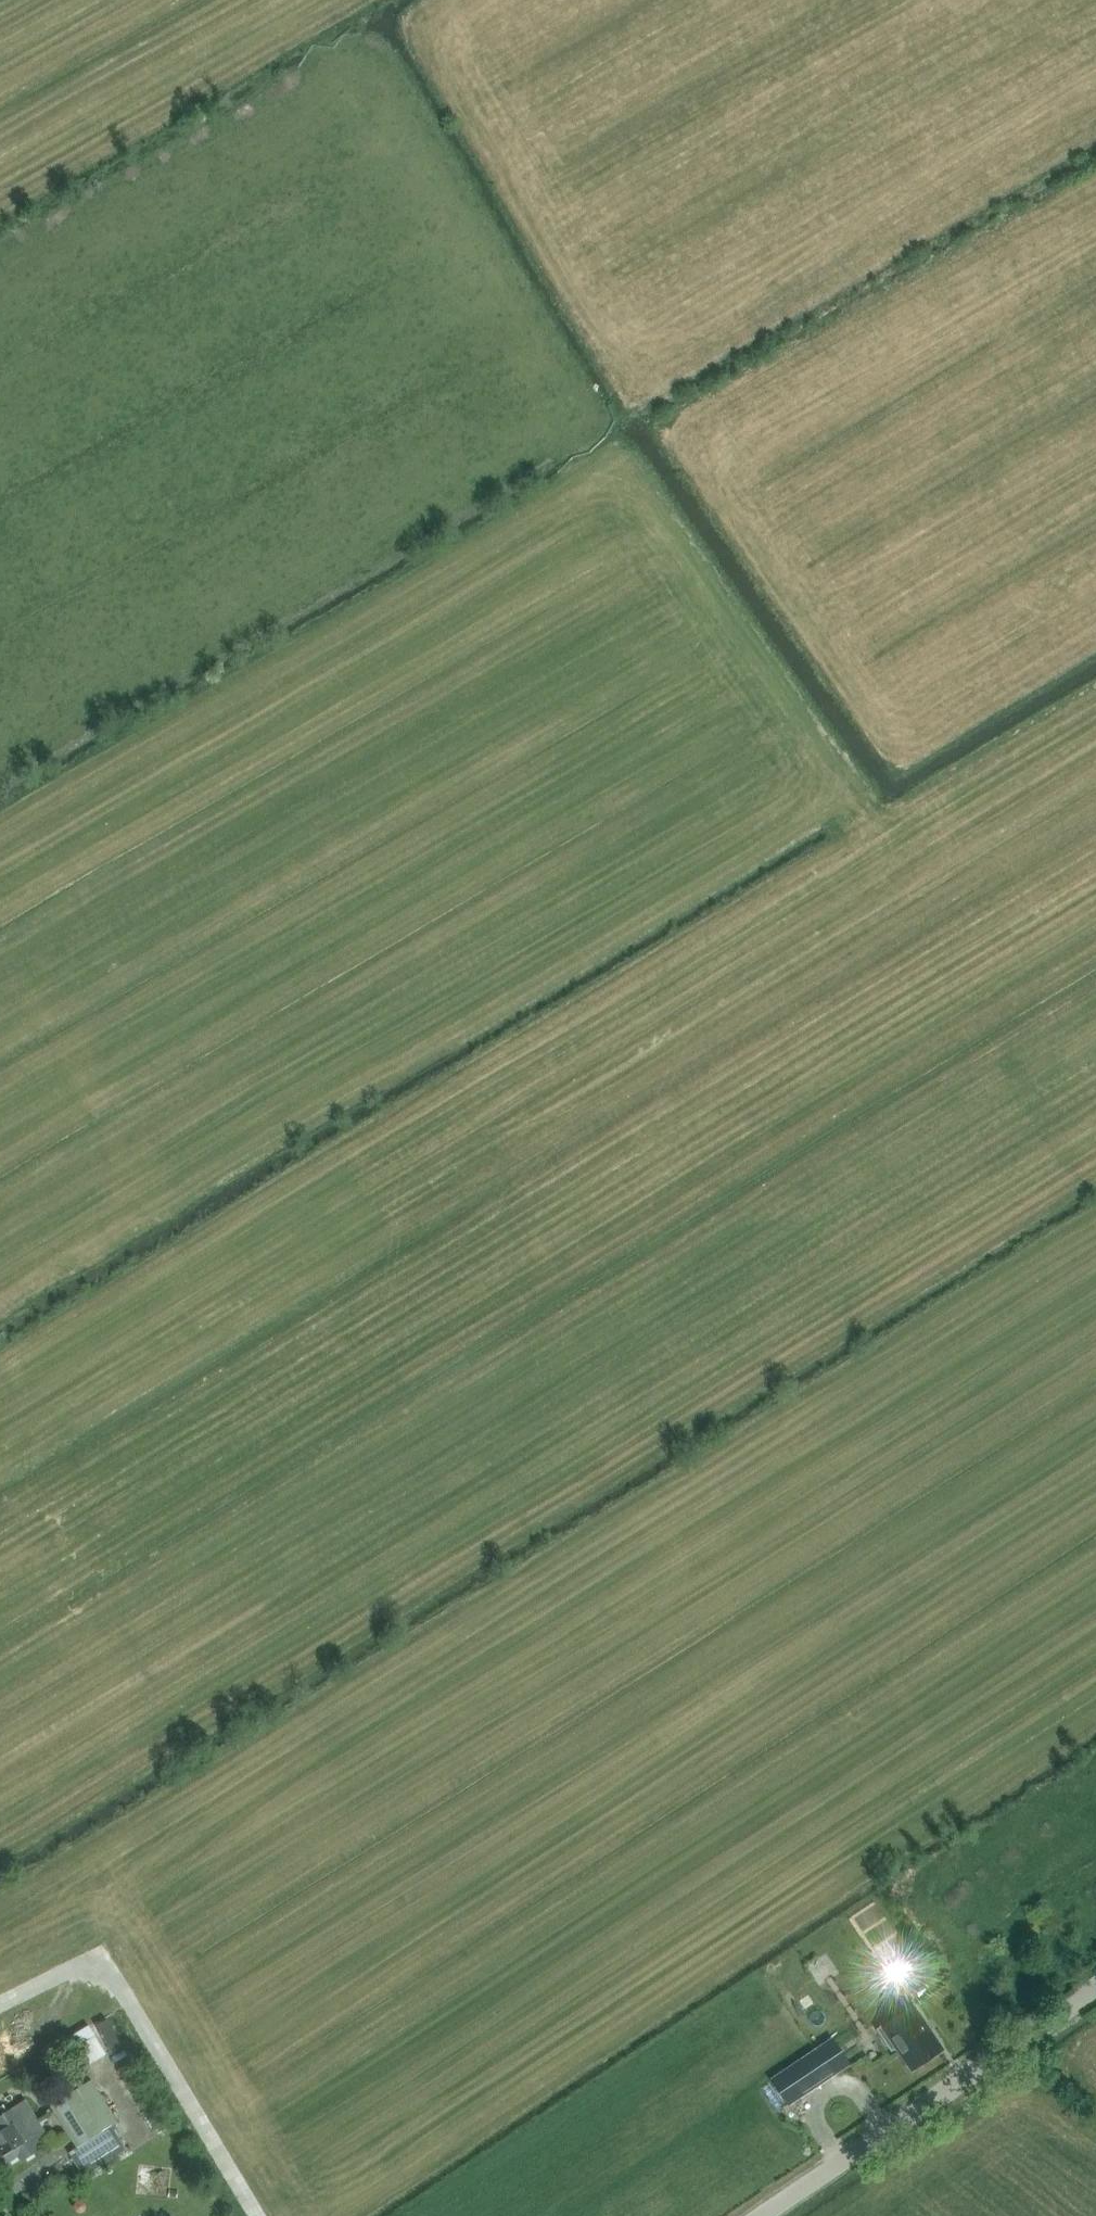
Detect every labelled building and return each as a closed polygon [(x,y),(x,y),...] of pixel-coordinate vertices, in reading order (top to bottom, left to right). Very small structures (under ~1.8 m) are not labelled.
[(878,2029),(891,2050),(897,2046),(912,2069),(941,2050),(912,2006),(878,2029)] [(106,2053),(113,2050),(118,2065),(128,2061),(109,2014),(93,2021),(106,2053)] [(82,2063),(104,2052),(90,2022),(68,2033),(82,2063)] [(829,2043),(774,2079),(789,2101),(843,2064),(829,2043)] [(78,2090),(53,2106),(79,2147),(103,2132),(104,2131),(78,2090)] [(39,2150),(36,2145),(49,2136),(26,2100),(8,2112),(4,2105),(0,2108),(0,2149),(1,2149),(10,2162),(20,2156),(23,2161),(39,2150)] [(79,2147),(70,2152),(84,2176),(122,2152),(126,2149),(112,2126),(104,2131),(103,2132),(79,2147)]
